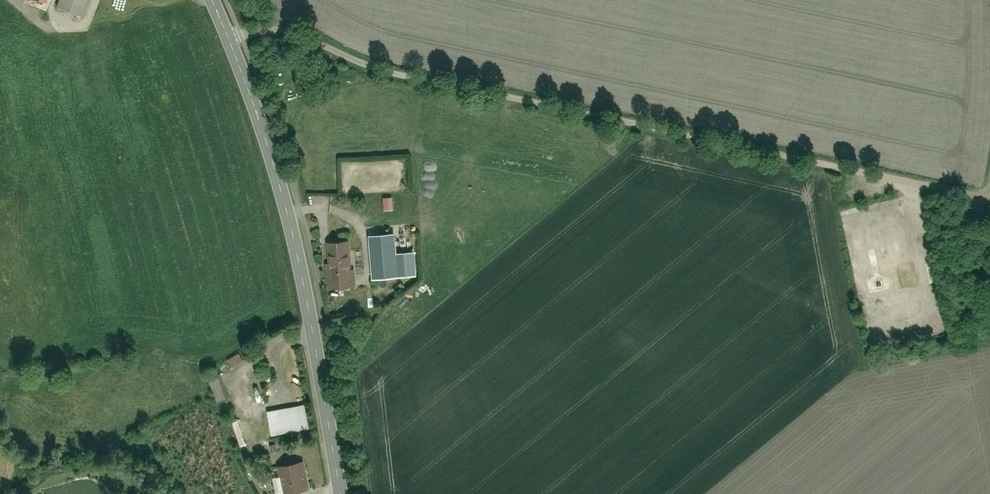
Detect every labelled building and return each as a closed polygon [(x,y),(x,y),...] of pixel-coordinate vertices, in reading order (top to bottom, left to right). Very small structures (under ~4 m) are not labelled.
[(60,8),(83,16),(89,0),(63,0),(60,8)] [(374,240),(376,278),(401,277),(399,239),(374,240)] [(325,242),(328,290),(355,289),(353,241),(325,242)] [(208,379),(218,404),(232,398),(222,373),(208,379)] [(267,412),(272,437),(309,430),(304,404),(267,412)] [(282,493),(297,493),(309,491),(301,462),(275,469),(282,493)]
